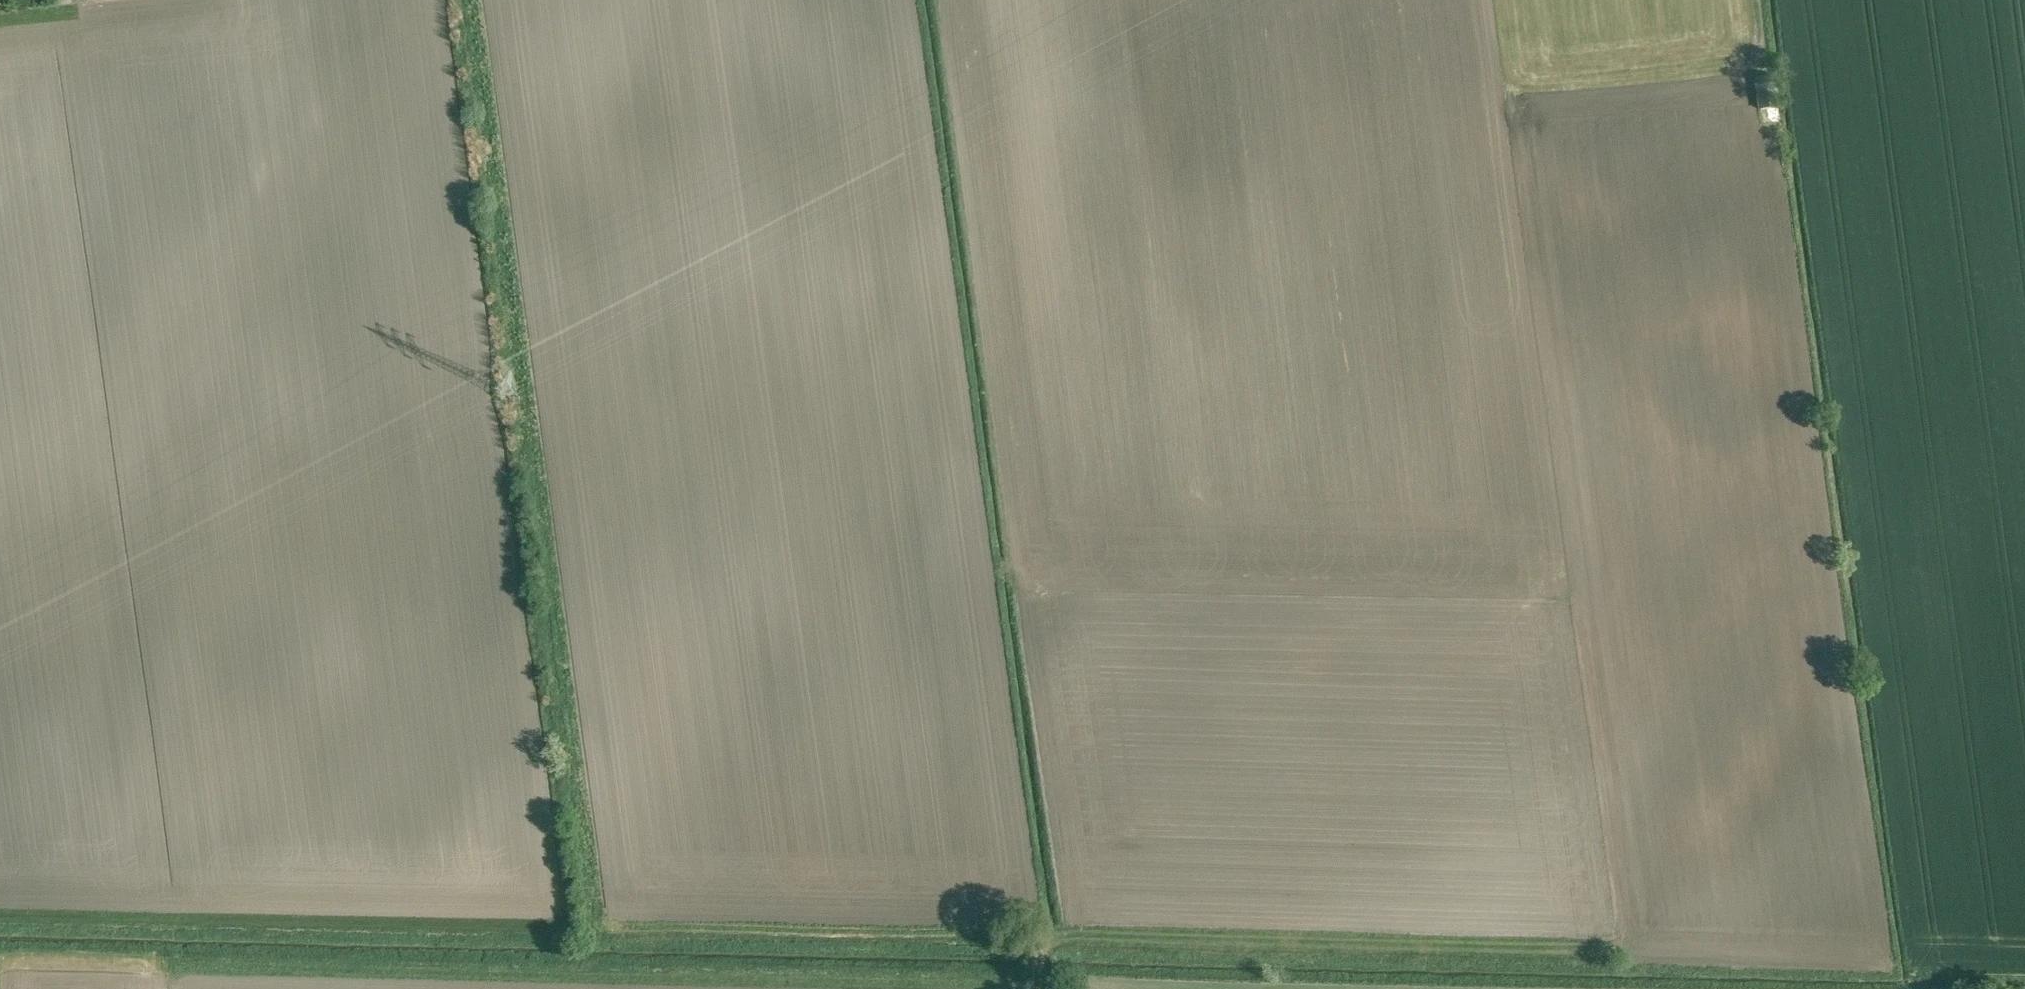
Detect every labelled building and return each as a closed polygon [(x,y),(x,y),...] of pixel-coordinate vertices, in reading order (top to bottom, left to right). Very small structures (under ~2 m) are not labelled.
[(1755,106),(1775,105),(1773,77),(1753,79),(1755,106)]
